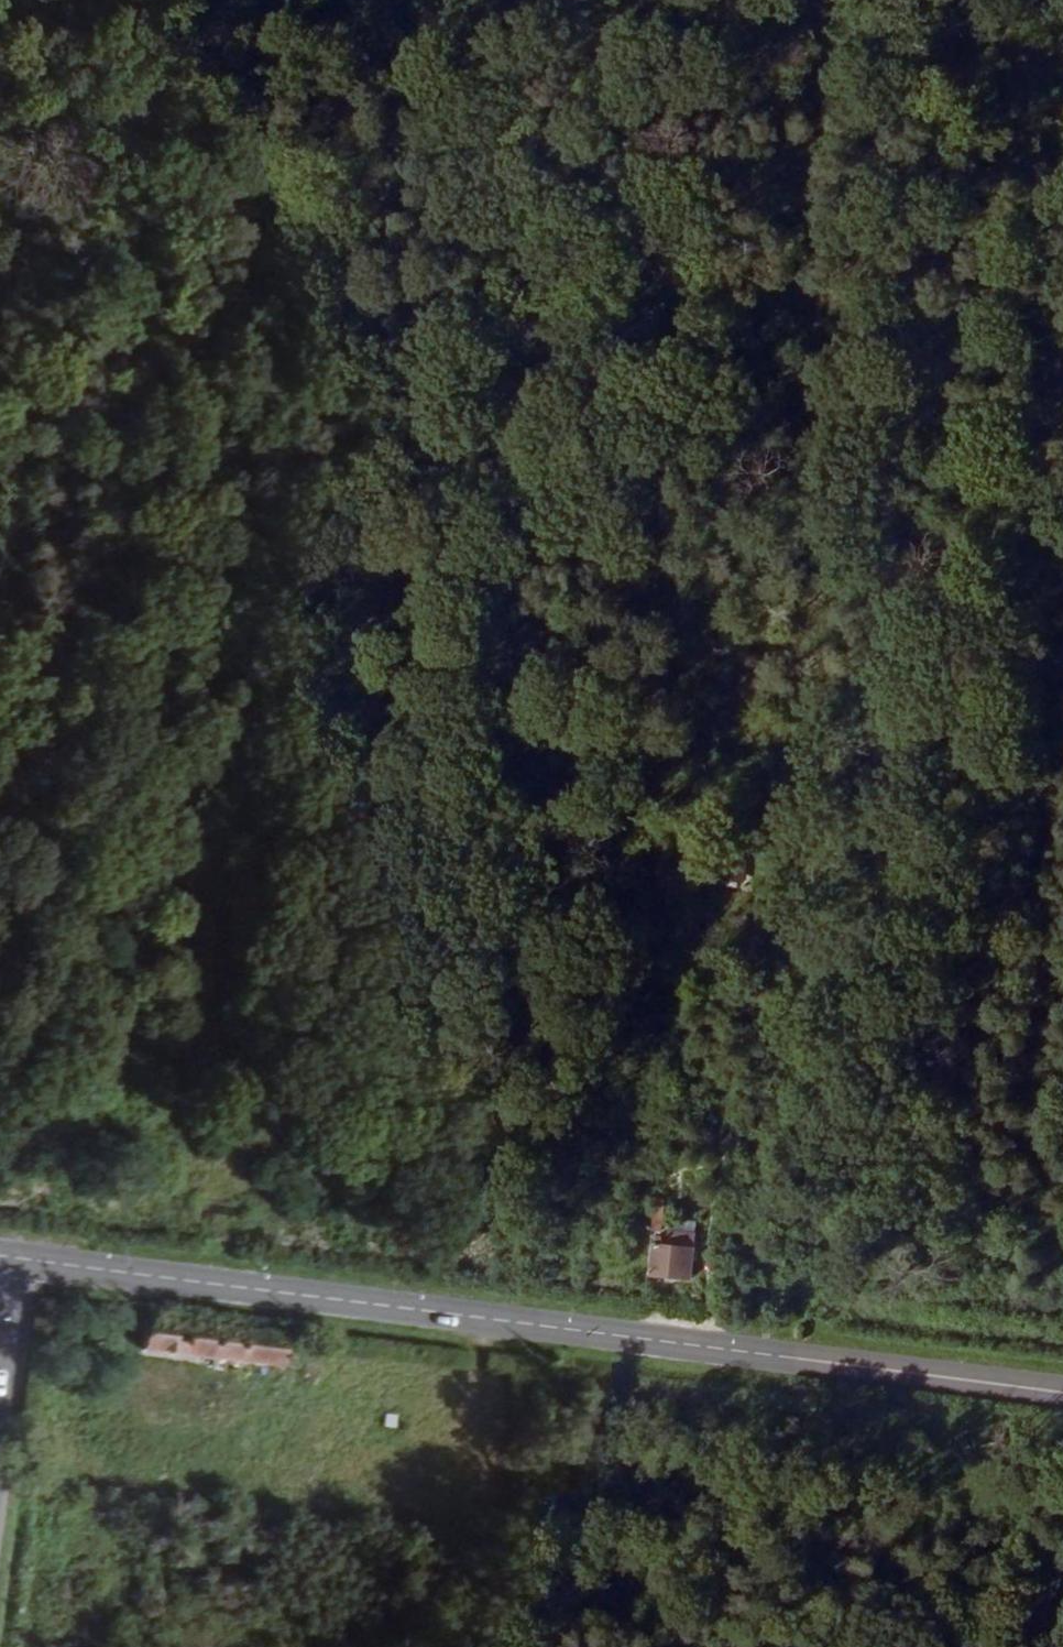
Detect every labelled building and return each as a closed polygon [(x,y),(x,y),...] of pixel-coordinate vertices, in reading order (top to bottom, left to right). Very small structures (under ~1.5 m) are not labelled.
[(647,1233),(661,1233),(664,1206),(650,1204),(647,1233)] [(692,1224),(669,1221),(668,1235),(690,1237),(692,1224)] [(668,1235),(666,1250),(654,1248),(651,1277),(684,1281),(690,1237),(668,1235)]
